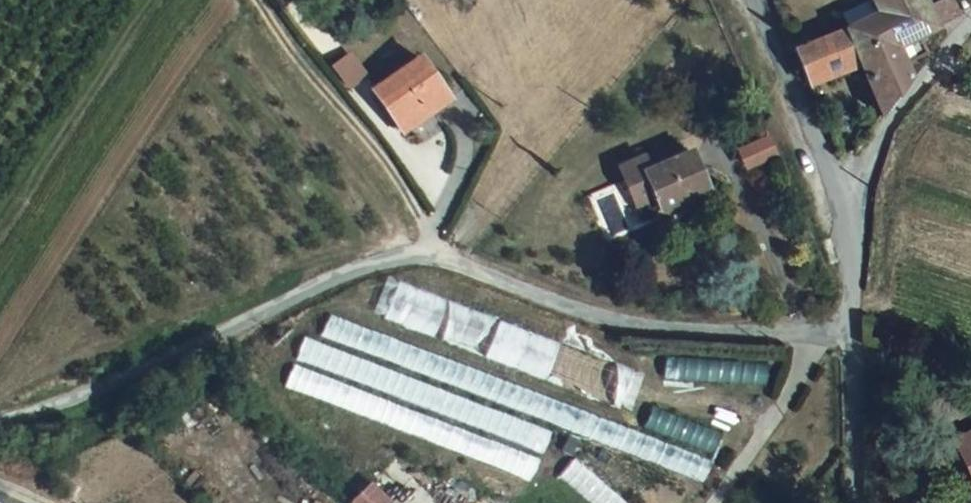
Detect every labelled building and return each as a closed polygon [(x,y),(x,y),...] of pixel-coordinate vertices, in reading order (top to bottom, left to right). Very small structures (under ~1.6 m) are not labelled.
[(870,16),(877,29),(919,12),(913,0),(863,0),(870,16)] [(947,1),(934,6),(941,24),(956,17),(947,1)] [(877,29),(870,16),(845,26),(857,57),(872,53),(883,83),(901,78),(903,68),(911,64),(918,56),(909,39),(941,24),(934,6),(919,12),(877,29)] [(845,26),(785,53),(799,87),(852,71),(873,120),(899,87),(901,78),(883,83),(872,53),(857,57),(845,26)] [(344,90),(365,76),(349,51),(328,64),(344,90)] [(452,105),(425,61),(378,88),(409,134),(452,105)] [(742,171),(775,157),(765,134),(732,148),(742,171)] [(655,202),(660,213),(708,192),(691,154),(649,174),(643,161),(619,172),(637,210),(655,202)] [(631,372),(398,282),(386,312),(620,401),(631,372)] [(705,481),(713,461),(330,314),(322,334),(705,481)] [(306,336),(296,361),(542,457),(552,432),(306,336)] [(765,365),(665,358),(664,374),(764,381),(765,365)] [(296,363),(286,387),(532,484),(541,459),(296,363)] [(714,454),(723,433),(651,404),(642,426),(714,454)] [(952,440),(970,483),(970,430),(952,440)] [(574,461),(562,476),(594,502),(624,502),(574,461)] [(347,502),(348,502),(394,502),(371,481),(347,502)]
